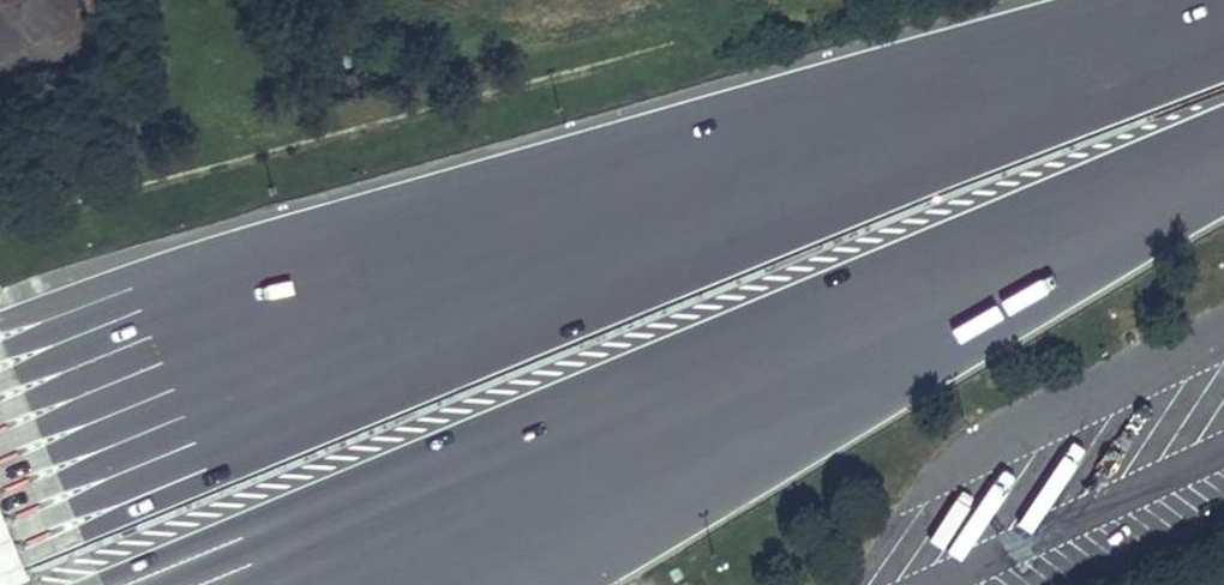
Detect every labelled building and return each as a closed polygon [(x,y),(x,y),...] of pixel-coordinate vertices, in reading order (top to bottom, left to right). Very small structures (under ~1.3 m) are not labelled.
[(1,582),(16,576),(0,535),(0,584),(2,584),(1,582)]
